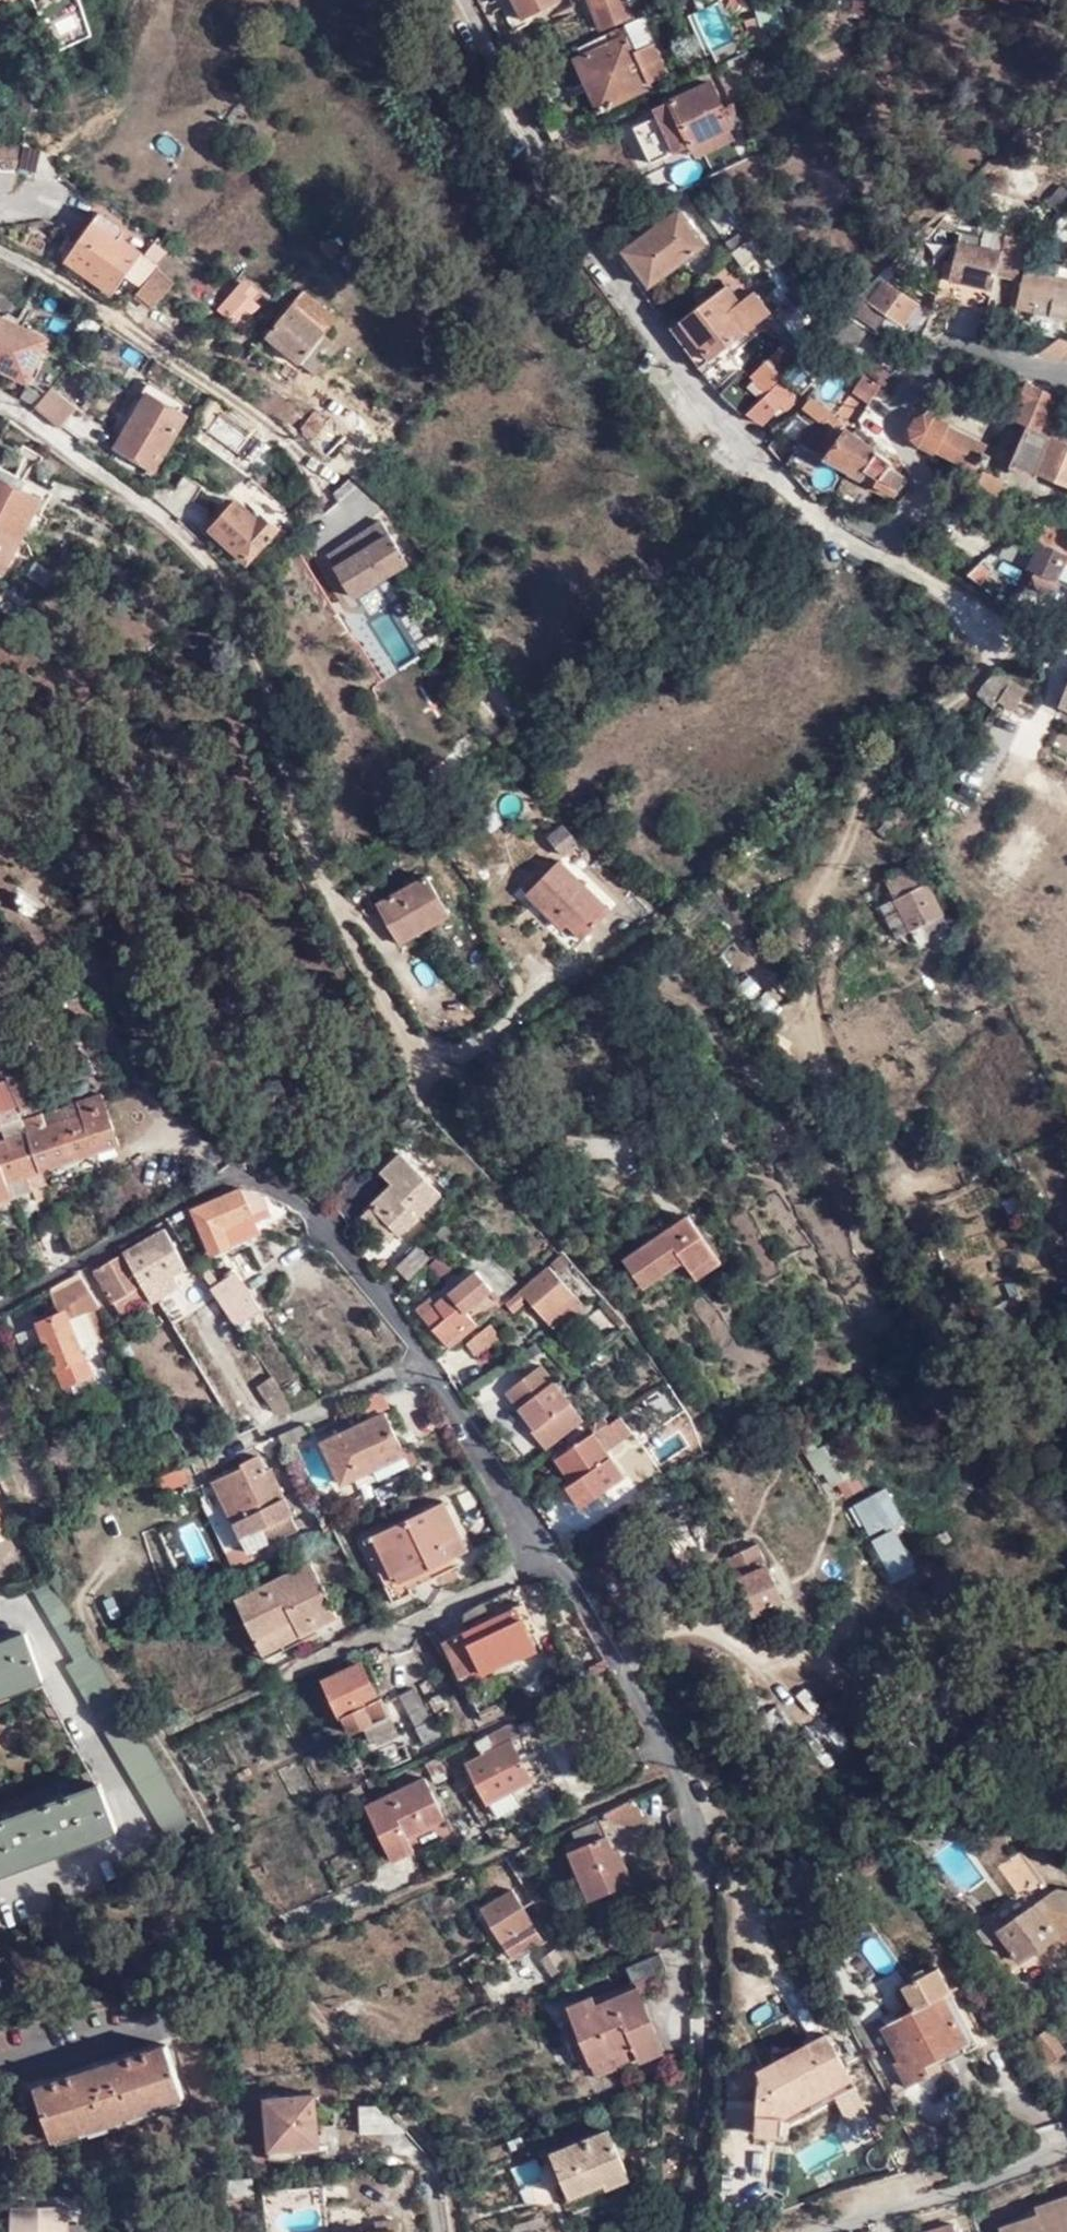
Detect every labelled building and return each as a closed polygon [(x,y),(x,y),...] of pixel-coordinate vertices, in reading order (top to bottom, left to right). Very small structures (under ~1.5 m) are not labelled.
[(512,29),(560,7),(557,0),(499,0),(512,29)] [(608,38),(629,29),(635,26),(623,0),(588,0),(594,15),(598,15),(608,38)] [(703,12),(730,0),(699,0),(703,12)] [(757,47),(770,42),(760,18),(748,24),(757,47)] [(632,34),(640,52),(659,43),(648,20),(635,26),(629,29),(632,34)] [(578,61),(601,115),(642,96),(655,90),(652,85),(674,74),(659,43),(640,52),(632,34),(578,61)] [(697,149),(733,132),(746,126),(737,107),(726,111),(715,87),(660,112),(663,120),(641,130),(657,167),(679,157),(697,149)] [(737,144),(733,132),(697,149),(702,160),(737,144)] [(25,148),(0,146),(0,202),(16,194),(25,148)] [(624,255),(650,291),(706,249),(679,215),(628,252),(624,255)] [(130,276),(142,258),(121,243),(125,235),(100,216),(82,244),(71,236),(56,259),(115,299),(130,276)] [(731,247),(738,256),(755,244),(749,234),(731,247)] [(331,239),(320,249),(331,260),(342,249),(331,239)] [(1002,252),(959,241),(950,279),(961,282),(956,303),(988,310),(1002,252)] [(755,244),(738,256),(745,266),(763,253),(755,244)] [(148,261),(142,258),(130,276),(148,287),(160,270),(169,257),(156,248),(148,261)] [(1058,283),(1062,262),(1039,258),(1036,274),(1025,272),(1018,308),(1035,311),(1032,324),(1053,328),(1055,317),(1066,320),(1066,285),(1058,283)] [(186,280),(172,268),(162,277),(177,289),(186,280)] [(1058,283),(1066,285),(1066,274),(1060,273),(1058,283)] [(177,289),(162,277),(143,300),(158,312),(177,289)] [(892,316),(906,326),(920,305),(887,282),(873,303),(863,295),(849,309),(882,332),(892,316)] [(749,287),(733,299),(738,305),(754,293),(749,287)] [(726,290),(681,325),(670,333),(698,371),(710,363),(770,316),(754,293),(738,305),(733,299),(726,290)] [(336,325),(301,296),(268,340),(316,380),(340,351),(325,339),(336,325)] [(254,305),(245,315),(255,324),(263,312),(254,305)] [(27,385),(47,341),(41,339),(43,334),(32,329),(30,333),(0,319),(0,372),(27,385)] [(743,355),(757,368),(781,343),(767,330),(743,355)] [(773,387),(783,377),(799,361),(784,346),(752,376),(742,362),(711,386),(719,396),(722,401),(742,420),(745,417),(773,387)] [(857,389),(873,401),(877,396),(885,384),(870,372),(857,389)] [(1004,417),(1030,428),(1013,470),(1037,479),(1040,473),(1066,484),(1066,417),(1051,409),(1056,397),(1028,384),(1021,399),(1014,395),(1004,417)] [(773,387),(745,417),(762,427),(789,400),(773,387)] [(76,410),(50,391),(34,409),(61,430),(76,410)] [(340,407),(385,446),(397,433),(351,394),(340,407)] [(153,472),(184,418),(146,396),(114,450),(153,472)] [(330,421),(319,410),(301,429),(311,441),(309,442),(324,459),(335,448),(320,432),(330,421)] [(814,454),(898,499),(912,478),(903,471),(895,465),(895,463),(852,432),(847,428),(849,425),(833,412),(825,423),(809,412),(804,420),(811,425),(799,442),(814,454)] [(980,464),(984,455),(988,447),(951,427),(952,424),(936,416),(925,415),(917,419),(912,428),(914,439),(921,447),(937,455),(939,452),(976,471),(980,464)] [(992,458),(984,455),(980,464),(987,469),(992,458)] [(986,474),(978,492),(999,500),(1007,483),(986,474)] [(149,500),(193,535),(211,514),(193,503),(202,488),(185,476),(176,492),(160,481),(149,500)] [(16,543),(35,506),(0,487),(0,535),(16,543)] [(248,563),(276,531),(260,517),(256,521),(235,503),(211,531),(248,563)] [(1040,538),(1032,568),(1060,580),(1066,563),(1066,528),(1048,521),(1040,538)] [(370,549),(363,553),(333,571),(353,602),(409,566),(382,523),(362,536),(370,549)] [(16,543),(0,535),(0,574),(16,543)] [(355,540),(363,553),(370,549),(362,536),(355,540)] [(976,565),(966,584),(982,592),(992,573),(976,565)] [(57,580),(36,566),(25,582),(46,596),(57,580)] [(1012,676),(999,671),(980,696),(993,708),(1009,680),(1012,676)] [(1026,691),(1009,680),(993,708),(1004,715),(1008,708),(1013,711),(1026,691)] [(580,847),(566,829),(550,841),(563,858),(580,847)] [(580,946),(610,917),(557,864),(522,899),(551,928),(557,922),(580,946)] [(895,903),(919,947),(950,930),(915,866),(883,882),(895,903)] [(401,945),(448,914),(423,875),(375,907),(401,945)] [(13,1068),(7,1056),(4,1057),(0,1059),(0,1074),(13,1068)] [(13,1068),(0,1074),(0,1078),(3,1086),(13,1111),(28,1106),(13,1068)] [(14,1114),(13,1111),(3,1086),(0,1087),(0,1119),(14,1114)] [(41,1178),(97,1157),(122,1147),(103,1098),(77,1107),(78,1112),(38,1128),(33,1116),(18,1123),(19,1126),(25,1140),(41,1178)] [(14,1114),(0,1119),(0,1124),(4,1133),(19,1126),(18,1123),(14,1114)] [(43,1182),(41,1178),(25,1140),(19,1126),(4,1133),(0,1124),(0,1136),(5,1148),(0,1150),(0,1179),(2,1184),(4,1183),(18,1177),(23,1190),(43,1182)] [(393,1187),(384,1195),(362,1216),(382,1236),(388,1229),(396,1238),(441,1195),(401,1154),(381,1175),(393,1187)] [(374,1184),(384,1195),(393,1187),(381,1175),(374,1184)] [(0,1185),(0,1201),(9,1198),(4,1183),(2,1184),(0,1185)] [(267,1197),(263,1196),(246,1191),(194,1213),(213,1257),(237,1248),(235,1242),(259,1232),(256,1224),(253,1217),(269,1211),(270,1211),(273,1210),(267,1197)] [(12,1204),(9,1198),(0,1201),(0,1209),(12,1204)] [(622,1206),(610,1217),(619,1228),(631,1216),(622,1206)] [(253,1217),(256,1224),(273,1218),(270,1211),(269,1211),(253,1217)] [(63,1227),(57,1215),(44,1221),(48,1232),(63,1227)] [(684,1256),(678,1261),(693,1281),(717,1263),(685,1215),(665,1229),(665,1230),(684,1256)] [(642,1286),(678,1261),(684,1256),(665,1230),(624,1259),(642,1286)] [(148,1289),(184,1269),(162,1231),(126,1252),(145,1284),(148,1289)] [(397,1268),(409,1280),(429,1262),(417,1250),(397,1268)] [(145,1284),(126,1252),(95,1270),(114,1302),(141,1286),(145,1284)] [(638,1289),(642,1286),(624,1259),(619,1262),(638,1289)] [(523,1306),(526,1302),(521,1295),(551,1269),(549,1266),(504,1305),(513,1317),(524,1309),(523,1306)] [(153,1299),(155,1300),(169,1293),(172,1291),(192,1280),(186,1268),(184,1269),(148,1289),(153,1299)] [(50,1288),(62,1319),(68,1317),(79,1344),(116,1330),(81,1269),(50,1288)] [(586,1310),(551,1269),(521,1295),(526,1302),(556,1336),(586,1310)] [(477,1273),(449,1295),(453,1300),(460,1296),(470,1309),(465,1313),(468,1316),(496,1295),(477,1273)] [(240,1274),(217,1289),(245,1327),(267,1312),(240,1274)] [(149,1301),(141,1286),(114,1302),(121,1315),(149,1301)] [(449,1352),(473,1331),(468,1325),(472,1322),(468,1316),(465,1313),(470,1309),(460,1296),(453,1300),(449,1295),(437,1306),(421,1320),(449,1352)] [(416,1314),(421,1320),(437,1306),(431,1301),(416,1314)] [(40,1328),(57,1373),(86,1362),(79,1344),(68,1317),(62,1319),(40,1328)] [(492,1328),(467,1347),(479,1361),(503,1341),(492,1328)] [(92,1376),(86,1362),(57,1373),(63,1388),(92,1376)] [(535,1432),(533,1436),(547,1454),(584,1426),(542,1369),(508,1395),(535,1432)] [(290,1400),(273,1377),(258,1388),(272,1412),(285,1415),(296,1409),(290,1400)] [(290,1400),(296,1409),(319,1399),(315,1390),(290,1400)] [(382,1390),(360,1400),(369,1418),(390,1408),(382,1390)] [(339,1486),(373,1471),(403,1458),(384,1414),(321,1443),(339,1486)] [(620,1420),(615,1423),(619,1430),(625,1427),(620,1420)] [(609,1427),(604,1421),(589,1429),(594,1437),(606,1453),(607,1454),(631,1438),(625,1427),(619,1430),(615,1423),(609,1427)] [(279,1436),(284,1447),(308,1436),(304,1424),(279,1436)] [(202,1430),(191,1436),(200,1452),(211,1445),(202,1430)] [(580,1484),(592,1503),(625,1481),(607,1454),(606,1453),(594,1437),(556,1462),(573,1488),(580,1484)] [(836,1504),(865,1485),(835,1438),(806,1457),(836,1504)] [(242,1468),(227,1475),(258,1543),(288,1530),(290,1529),(286,1520),(291,1517),(268,1470),(264,1472),(257,1456),(240,1464),(242,1468)] [(403,1458),(373,1471),(378,1480),(409,1467),(405,1457),(403,1458)] [(258,1543),(227,1475),(211,1483),(240,1545),(243,1550),(258,1543)] [(581,1510),(592,1503),(580,1484),(573,1488),(569,1491),(581,1510)] [(886,1585),(915,1575),(897,1527),(903,1525),(889,1489),(854,1502),(886,1585)] [(440,1503),(379,1533),(400,1576),(428,1563),(431,1570),(466,1552),(440,1503)] [(169,1580),(198,1567),(177,1521),(148,1534),(169,1580)] [(755,1544),(756,1544),(750,1531),(721,1543),(727,1556),(755,1544)] [(415,1579),(431,1570),(428,1563),(400,1576),(379,1533),(370,1539),(402,1602),(421,1592),(415,1579)] [(783,1604),(783,1602),(777,1588),(769,1569),(758,1543),(756,1544),(755,1544),(727,1556),(752,1616),(783,1604)] [(250,1563),(243,1550),(240,1545),(221,1555),(229,1572),(250,1563)] [(777,1588),(783,1602),(799,1595),(786,1562),(769,1569),(777,1588)] [(319,1565),(242,1603),(268,1655),(344,1617),(319,1565)] [(522,1605),(443,1643),(463,1683),(496,1668),(497,1671),(537,1651),(523,1622),(529,1620),(522,1605)] [(27,1640),(0,1649),(0,1702),(44,1686),(27,1640)] [(268,1655),(272,1662),(299,1648),(296,1641),(268,1655)] [(374,1699),(356,1662),(323,1678),(349,1733),(388,1715),(380,1697),(377,1698),(374,1699)] [(420,1689),(405,1694),(423,1742),(442,1733),(436,1719),(434,1720),(420,1689)] [(530,1719),(516,1726),(522,1736),(536,1730),(530,1719)] [(488,1801),(513,1789),(530,1780),(512,1742),(516,1738),(510,1724),(475,1742),(481,1756),(466,1763),(486,1802),(488,1801)] [(367,1734),(339,1746),(348,1763),(352,1761),(358,1773),(380,1764),(367,1734)] [(384,1749),(391,1766),(412,1757),(405,1741),(384,1749)] [(430,1788),(374,1815),(401,1870),(423,1860),(416,1845),(450,1829),(430,1788)] [(520,1804),(513,1789),(488,1801),(496,1816),(520,1804)] [(0,1828),(0,1881),(117,1838),(100,1791),(0,1828)] [(643,1817),(634,1797),(604,1811),(609,1822),(630,1824),(643,1817)] [(610,1892),(631,1881),(617,1849),(611,1850),(599,1821),(574,1831),(580,1847),(569,1853),(590,1901),(610,1892)] [(1028,1909),(1034,1905),(1054,1934),(1066,1925),(1066,1926),(1066,1890),(1057,1888),(1051,1893),(1038,1875),(1015,1892),(1028,1909)] [(637,1894),(631,1881),(610,1892),(615,1904),(637,1894)] [(512,1890),(481,1908),(509,1956),(540,1939),(512,1890)] [(1028,1909),(995,1931),(1006,1947),(1019,1964),(1056,1937),(1054,1934),(1034,1905),(1028,1909)] [(976,1932),(993,1956),(1006,1947),(995,1931),(990,1923),(976,1932)] [(1054,1934),(1056,1937),(1058,1936),(1066,1937),(1066,1926),(1066,1925),(1054,1934)] [(879,1931),(862,1943),(883,1972),(901,1960),(879,1931)] [(562,1945),(540,1958),(550,1975),(572,1962),(562,1945)] [(1004,1975),(1019,1964),(1006,1947),(993,1956),(991,1957),(1004,1975)] [(634,1984),(649,1978),(666,1971),(660,1957),(628,1970),(633,1984),(634,1984)] [(908,1990),(918,2010),(890,2023),(906,2056),(900,2059),(912,2084),(933,2074),(928,2063),(971,2043),(953,2003),(961,2000),(945,1971),(908,1990)] [(634,1984),(637,1992),(639,1998),(654,1992),(649,1978),(634,1984)] [(639,1998),(637,1992),(597,2008),(594,2002),(570,2012),(596,2081),(662,2054),(639,1998)] [(1065,2051),(1046,2025),(1031,2036),(1051,2060),(1065,2051)] [(825,2033),(775,2063),(775,2064),(761,2073),(757,2133),(780,2134),(780,2118),(829,2091),(827,2087),(847,2076),(825,2033)] [(181,2099),(163,2047),(30,2089),(49,2142),(181,2099)] [(315,2096),(265,2099),(268,2150),(318,2147),(315,2096)] [(364,2138),(403,2136),(400,2130),(381,2109),(361,2110),(364,2138)] [(631,2181),(611,2133),(554,2157),(572,2201),(608,2186),(610,2190),(631,2181)] [(258,2178),(249,2178),(231,2179),(232,2185),(233,2200),(261,2198),(259,2183),(258,2178)] [(1035,2209),(1037,2216),(1000,2229),(1001,2231),(1066,2231),(1066,2197),(1035,2209)] [(9,2208),(10,2231),(66,2231),(66,2206),(9,2208)] [(924,2231),(954,2231),(952,2224),(924,2231)]
